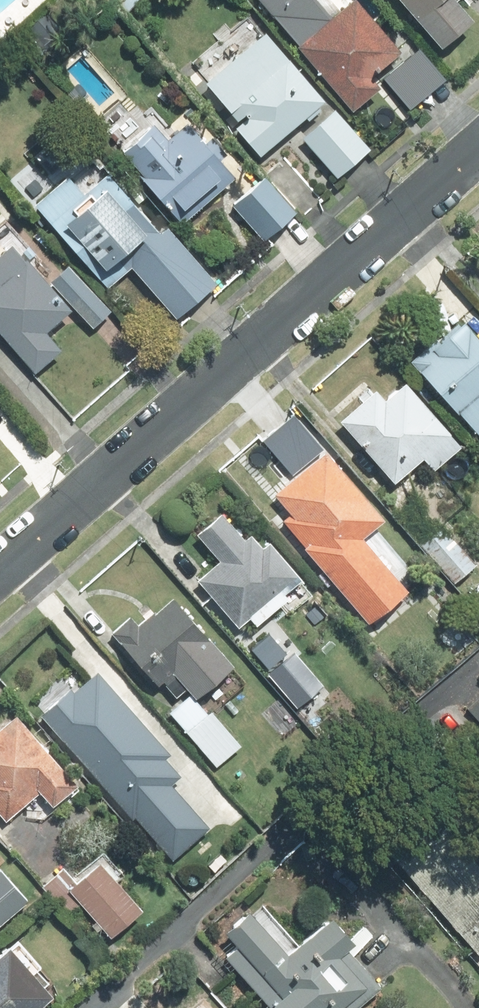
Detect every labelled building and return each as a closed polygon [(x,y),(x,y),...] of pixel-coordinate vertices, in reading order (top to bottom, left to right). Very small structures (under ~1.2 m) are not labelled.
[(361,0),(356,0),(336,18),(320,0),(260,0),(356,110),(383,87),(374,77),(405,50),(361,0)] [(444,47),(477,19),(460,0),(403,0),(444,47)] [(328,100),(268,32),(208,84),(242,122),(238,126),(263,156),(328,100)] [(447,78),(421,49),(386,80),(412,109),(447,78)] [(338,109),(304,138),(339,178),(373,149),(338,109)] [(186,223),(239,177),(223,159),(230,153),(215,135),(208,142),(190,122),(170,140),(157,125),(125,153),(186,223)] [(220,283),(170,226),(164,232),(111,172),(86,193),(70,176),(38,204),(110,287),(133,267),(178,319),(220,283)] [(268,176),(234,205),(267,242),(300,213),(268,176)] [(36,373),(64,349),(50,332),(76,310),(18,242),(0,257),(0,331),(36,373)] [(114,310),(71,265),(52,282),(95,328),(114,310)] [(466,317),(441,340),(437,336),(413,357),(478,433),(478,332),(466,317)] [(378,387),(341,419),(395,481),(424,455),(435,468),(464,443),(407,379),(386,397),(378,387)] [(284,520),(370,620),(409,586),(364,535),(386,516),(327,448),(276,492),(293,512),(284,520)] [(199,578),(240,626),(251,616),(258,624),(291,596),(286,591),(304,576),(271,538),(264,543),(253,531),(247,537),(223,510),(198,532),(221,559),(199,578)] [(455,583),(478,562),(443,524),(420,545),(455,583)] [(235,663),(175,594),(140,624),(132,614),(113,631),(159,684),(163,680),(178,697),(189,687),(197,696),(235,663)] [(325,685),(295,650),(268,672),(299,707),(325,685)] [(42,713),(172,861),(212,826),(174,783),(183,775),(168,757),(173,752),(100,668),(74,691),(72,687),(42,713)] [(191,693),(170,711),(217,766),(242,744),(213,710),(209,713),(191,693)] [(18,711),(0,726),(0,813),(7,821),(42,790),(54,804),(80,782),(18,711)] [(438,814),(392,854),(478,953),(478,861),(438,814)] [(114,935),(145,908),(102,859),(76,881),(64,868),(43,886),(68,914),(84,901),(114,935)] [(0,869),(0,925),(30,898),(2,867),(0,869)] [(226,956),(273,1007),(356,1007),(384,983),(349,944),(358,937),(334,911),(292,948),(253,906),(227,930),(239,944),(226,956)] [(55,992),(12,942),(0,953),(0,1007),(37,1007),(55,992)]
